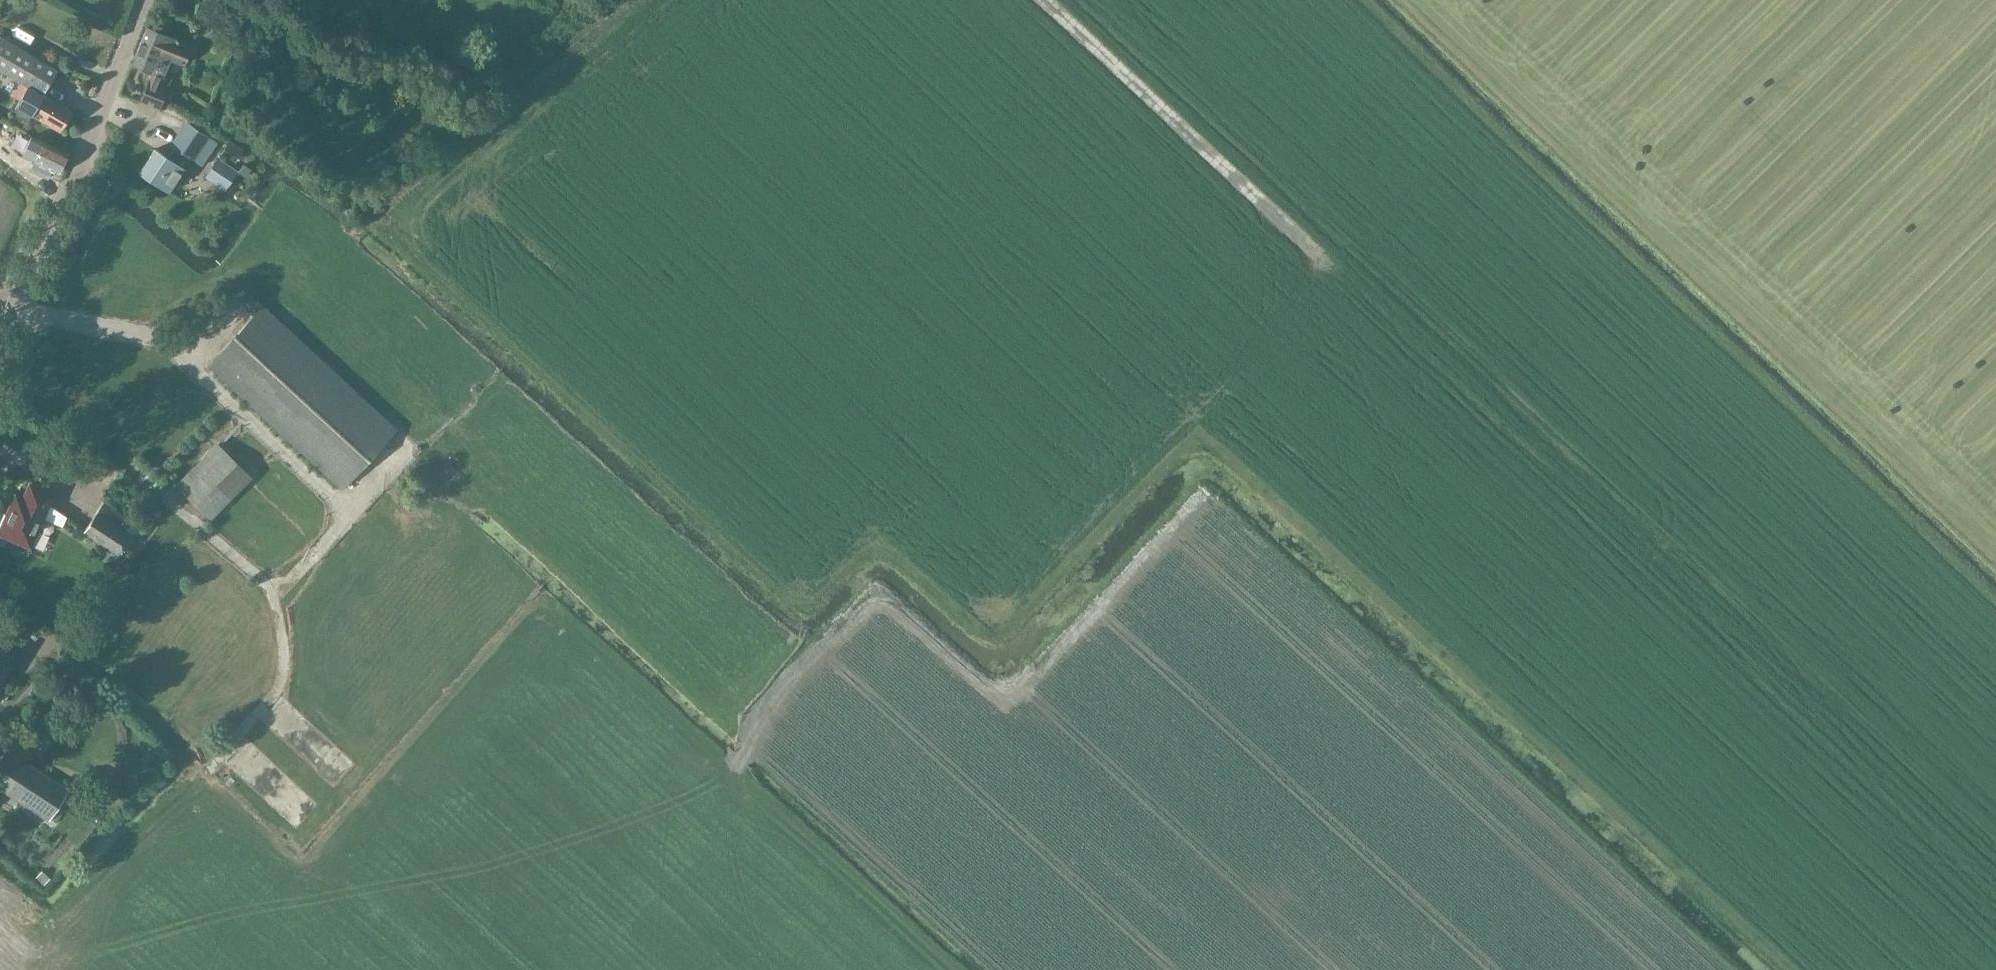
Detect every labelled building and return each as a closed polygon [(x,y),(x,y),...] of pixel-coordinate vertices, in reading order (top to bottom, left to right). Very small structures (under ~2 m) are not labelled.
[(163,76),(170,58),(187,65),(193,47),(177,40),(178,39),(146,26),(132,63),(154,72),(152,79),(149,77),(139,102),(158,110),(168,85),(159,81),(161,75),(163,76)] [(72,110),(43,93),(57,69),(0,37),(0,69),(28,85),(12,112),(28,121),(32,114),(60,130),(72,110)] [(169,190),(171,187),(174,189),(178,188),(182,182),(182,177),(179,175),(193,154),(205,162),(218,142),(189,124),(167,156),(156,149),(141,171),(169,190)] [(59,172),(68,153),(43,141),(39,140),(36,145),(41,147),(30,169),(48,178),(52,169),(59,172)] [(206,176),(226,190),(239,170),(219,156),(206,176)] [(396,429),(262,306),(208,364),(342,488),(396,429)] [(254,477),(251,474),(266,458),(243,438),(239,443),(218,419),(164,474),(175,484),(212,520),(254,477)] [(0,531),(0,533),(30,546),(52,494),(30,484),(24,499),(16,495),(0,531)] [(122,556),(142,527),(103,501),(83,531),(122,556)] [(14,652),(0,645),(0,683),(14,652)] [(66,790),(6,751),(0,760),(0,787),(48,818),(66,790)]
